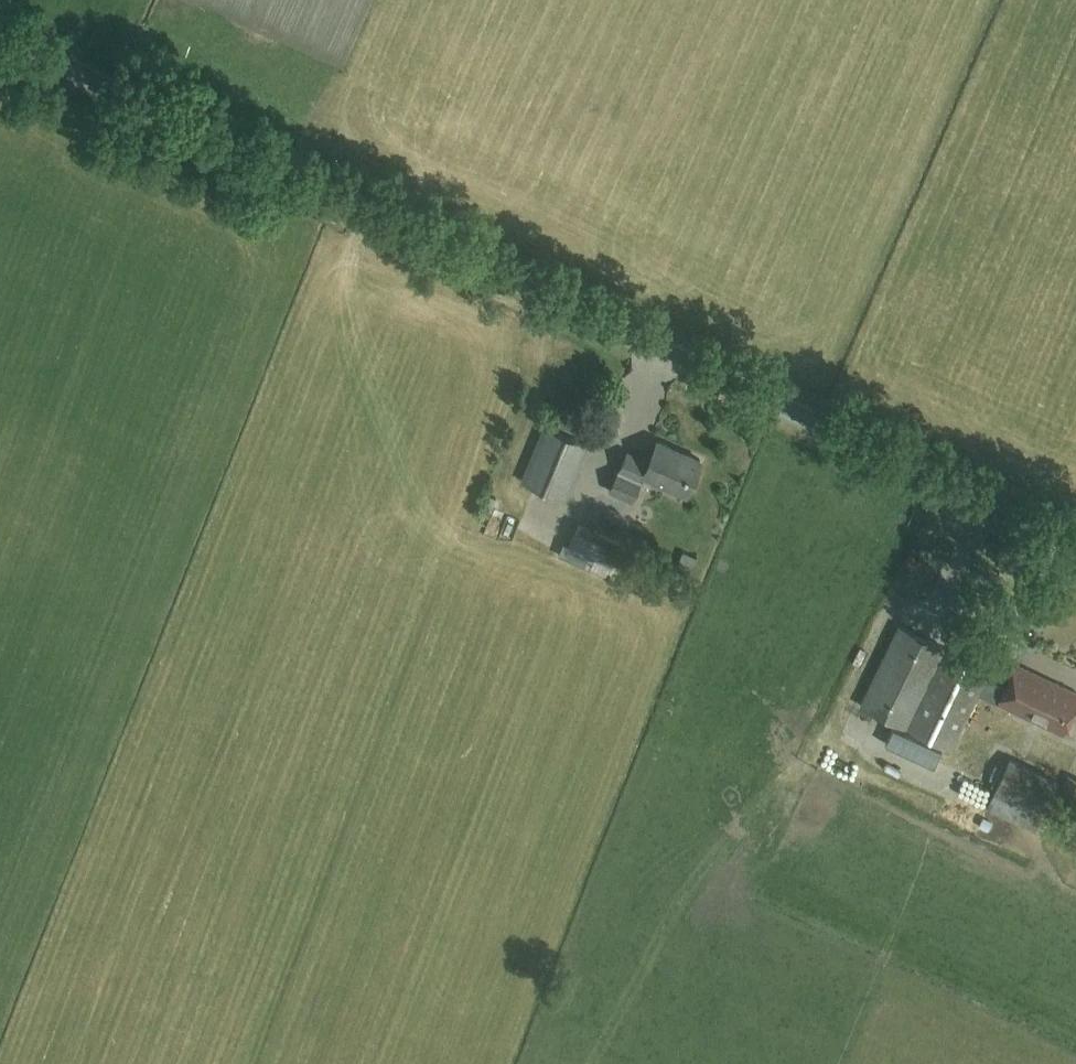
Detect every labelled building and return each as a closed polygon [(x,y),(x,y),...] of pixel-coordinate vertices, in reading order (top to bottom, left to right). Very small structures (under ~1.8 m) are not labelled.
[(564,498),(586,445),(543,427),(521,480),(564,498)] [(683,493),(698,458),(655,439),(646,461),(625,452),(608,490),(630,500),(641,474),(683,493)] [(496,497),(488,494),(484,505),(491,508),(496,497)] [(619,543),(577,524),(568,544),(564,542),(558,555),(562,556),(561,558),(581,566),(588,554),(610,564),(619,543)] [(983,683),(989,671),(921,636),(922,634),(900,623),(861,705),(950,748),(976,692),(1061,732),(1075,700),(1075,691),(1015,663),(1002,692),(983,683)] [(901,762),(904,748),(889,744),(885,757),(901,762)] [(1033,830),(1047,797),(1055,779),(1010,759),(987,809),(1033,830)] [(1070,775),(1059,795),(1075,803),(1075,778),(1070,775)]
